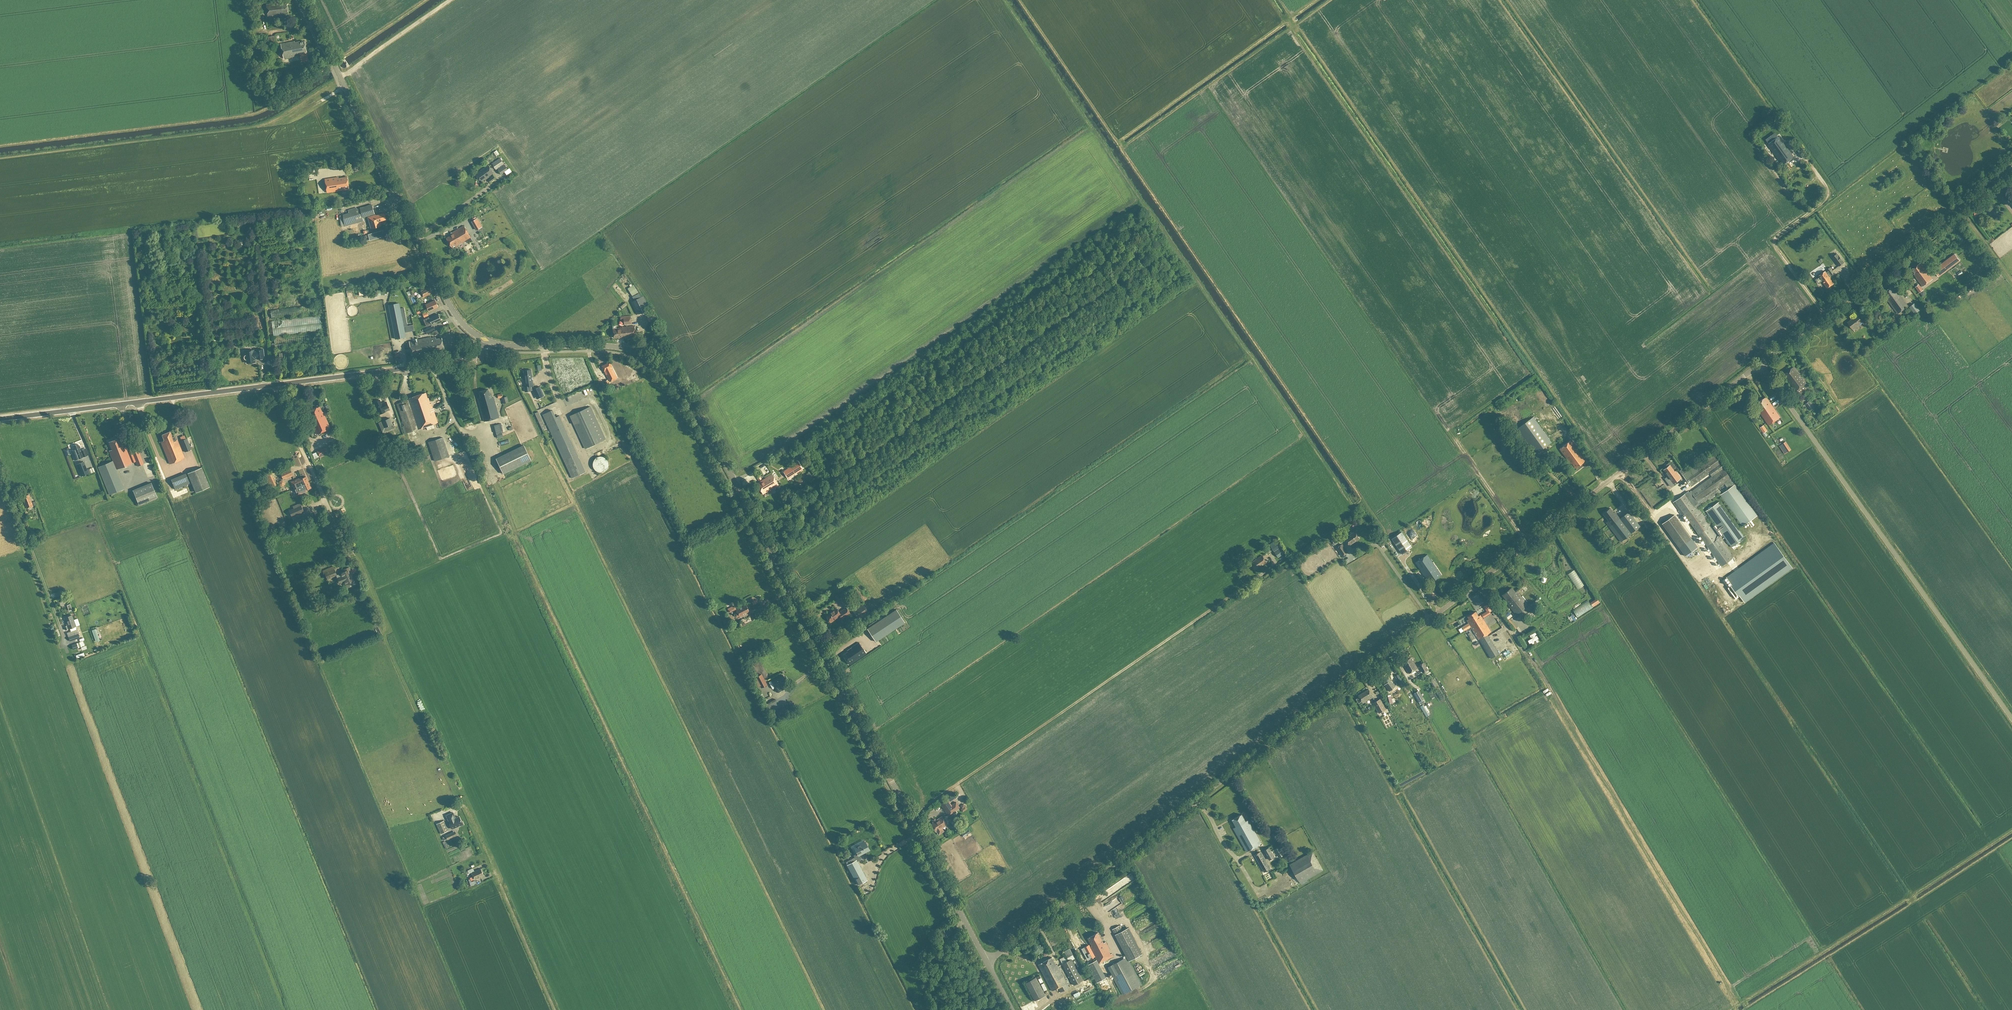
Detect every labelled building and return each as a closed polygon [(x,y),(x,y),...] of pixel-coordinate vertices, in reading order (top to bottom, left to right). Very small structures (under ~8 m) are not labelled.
[(281,3),(266,5),(268,16),(283,14),(282,13),(288,12),(287,4),(281,5),(281,3)] [(294,41),(280,44),(283,59),(299,56),(300,60),(307,59),(306,54),(304,41),(299,42),(299,41),(294,42),(294,41)] [(1784,164),(1794,157),(1779,136),(1768,145),(1780,161),(1781,160),(1784,164)] [(500,159),(492,164),(496,170),(497,169),(500,174),(507,170),(500,159)] [(479,172),(475,175),(479,180),(480,180),(481,181),(487,177),(488,177),(494,173),(488,165),(479,172)] [(325,179),(326,189),(327,189),(328,193),(349,189),(347,177),(338,179),(338,177),(325,179)] [(343,215),(340,216),(342,226),(344,225),(344,226),(364,221),(363,218),(374,214),(372,205),(359,208),(360,210),(357,211),(357,208),(348,211),(349,213),(343,215)] [(384,213),(368,218),(371,229),(381,226),(379,221),(386,220),(384,213)] [(476,228),(482,225),(477,216),(471,220),(476,228)] [(470,238),(463,226),(450,234),(451,236),(446,238),(451,247),(454,245),(455,247),(470,238)] [(384,236),(382,231),(368,235),(370,240),(384,236)] [(1839,266),(1844,263),(1837,254),(1832,257),(1839,266)] [(1937,278),(1960,261),(1955,254),(1932,271),(1937,278)] [(1923,287),(1932,280),(1920,263),(1911,269),(1915,273),(1914,274),(1923,287)] [(1827,289),(1834,284),(1829,277),(1831,276),(1828,272),(1826,273),(1825,271),(1818,276),(1827,289)] [(634,285),(629,288),(633,295),(639,292),(634,285)] [(1919,285),(1915,288),(1920,294),(1923,291),(1919,285)] [(1898,313),(1908,306),(1893,286),(1885,293),(1887,296),(1886,297),(1889,301),(1898,313)] [(429,287),(420,291),(423,297),(432,293),(429,287)] [(642,297),(631,302),(637,314),(648,309),(642,297)] [(438,307),(435,301),(426,305),(429,312),(438,307)] [(399,303),(389,305),(395,339),(405,337),(399,303)] [(429,317),(423,320),(427,327),(441,321),(440,319),(441,318),(440,316),(439,317),(438,315),(429,319),(429,317)] [(1865,325),(1868,323),(1863,317),(1860,319),(1857,315),(1853,318),(1854,318),(1848,323),(1853,329),(1862,322),(1865,325)] [(624,325),(631,324),(630,316),(620,317),(620,320),(623,320),(624,325)] [(1895,317),(1891,320),(1896,326),(1900,323),(1895,317)] [(1887,329),(1888,328),(1887,326),(1886,327),(1885,326),(1882,321),(1880,323),(1883,328),(1884,331),(1887,329)] [(1871,328),(1875,334),(1879,331),(1875,325),(1871,328)] [(409,342),(412,358),(439,353),(438,349),(444,348),(442,338),(436,339),(435,337),(431,338),(430,337),(409,342)] [(246,360),(247,363),(255,362),(255,358),(257,358),(257,359),(264,358),(263,349),(256,350),(256,352),(254,352),(254,350),(245,351),(246,355),(245,355),(245,356),(244,356),(244,357),(244,358),(244,359),(245,359),(245,360),(246,360)] [(617,377),(609,362),(601,366),(602,368),(600,369),(602,372),(604,371),(606,376),(609,381),(617,377)] [(1799,395),(1806,390),(1803,386),(1806,384),(1794,367),(1785,374),(1788,378),(1787,379),(1799,395)] [(531,370),(523,371),(525,386),(524,386),(525,392),(531,391),(530,386),(533,386),(531,370)] [(544,396),(543,393),(540,387),(532,390),(537,399),(544,396)] [(481,397),(477,398),(484,422),(499,418),(493,398),(492,398),(491,394),(490,394),(489,390),(479,392),(481,397)] [(408,400),(397,404),(407,434),(426,427),(427,430),(434,428),(433,424),(438,423),(431,402),(429,402),(428,398),(427,398),(426,393),(407,399),(408,400)] [(1526,404),(1536,399),(1533,393),(1523,398),(1526,404)] [(1769,426),(1780,418),(1766,397),(1756,404),(1759,409),(1758,410),(1769,426)] [(380,400),(374,403),(378,413),(385,410),(383,405),(382,405),(380,400)] [(1811,410),(1815,407),(1810,400),(1806,404),(1811,410)] [(310,416),(308,417),(316,435),(330,429),(323,413),(321,412),(319,407),(308,412),(310,416)] [(570,416),(585,449),(605,439),(590,407),(570,416)] [(543,415),(572,478),(585,472),(561,420),(563,420),(560,415),(555,417),(552,410),(543,415)] [(534,413),(542,430),(545,429),(538,412),(534,413)] [(1517,429),(1535,454),(1562,435),(1548,416),(1540,422),(1547,431),(1545,433),(1533,417),(1517,429)] [(392,424),(389,418),(382,421),(384,428),(392,424)] [(501,424),(494,426),(496,433),(503,432),(501,424)] [(160,442),(170,464),(185,458),(178,442),(178,443),(177,440),(176,441),(174,436),(172,437),(170,432),(162,435),(164,440),(160,442)] [(112,450),(109,451),(116,469),(135,462),(137,467),(143,464),(136,446),(130,449),(132,453),(129,454),(126,447),(124,448),(123,445),(122,445),(119,438),(109,442),(112,450)] [(180,441),(185,452),(191,450),(187,438),(180,441)] [(434,461),(435,461),(449,456),(442,438),(428,442),(434,461)] [(1576,468),(1586,461),(1571,441),(1560,449),(1571,464),(1572,463),(1576,468)] [(1785,453),(1791,449),(1786,441),(1780,444),(1785,453)] [(71,451),(74,461),(87,455),(85,449),(81,450),(79,446),(78,446),(77,444),(73,446),(74,448),(73,448),(74,450),(71,451)] [(522,446),(495,459),(503,474),(530,461),(522,446)] [(318,450),(320,456),(331,453),(329,447),(318,450)] [(1713,454),(1695,466),(1682,475),(1691,487),(1709,473),(1712,477),(1691,491),(1690,491),(1691,492),(1689,493),(1688,492),(1673,502),(1679,511),(1681,509),(1722,566),(1733,558),(1698,509),(1720,492),(1718,489),(1725,484),(1729,490),(1721,495),(1743,526),(1757,515),(1715,457),(1713,454)] [(598,457),(596,458),(593,460),(593,464),(593,467),(595,470),(599,472),(602,472),(605,471),(607,468),(608,464),(607,460),(605,458),(602,457),(598,457)] [(112,461),(98,467),(110,494),(116,492),(117,493),(124,490),(112,461)] [(83,462),(76,465),(81,476),(89,473),(88,470),(86,470),(83,462)] [(783,472),(787,479),(803,469),(799,462),(783,472)] [(1667,465),(1668,467),(1664,470),(1666,474),(1665,474),(1673,484),(1681,478),(1676,471),(1675,472),(1673,469),(1675,467),(1671,462),(1667,465)] [(492,469),(495,475),(500,472),(497,467),(492,469)] [(201,468),(187,473),(196,493),(209,487),(201,468)] [(289,469),(280,473),(283,480),(292,476),(289,469)] [(791,484),(794,489),(814,478),(811,472),(791,484)] [(185,474),(171,480),(175,490),(190,483),(185,474)] [(767,491),(778,485),(771,474),(765,477),(766,478),(757,483),(763,494),(767,491)] [(297,488),(297,487),(308,482),(306,477),(299,480),(299,479),(291,482),(294,489),(297,488)] [(297,488),(294,489),(297,495),(304,492),(304,491),(311,488),(308,482),(297,487),(297,488)] [(151,483),(133,491),(138,505),(157,497),(151,483)] [(21,497),(23,502),(24,502),(26,509),(33,506),(29,495),(21,497)] [(1743,546),(1739,542),(1745,538),(1719,502),(1706,511),(1732,547),(1737,544),(1740,549),(1743,546)] [(300,503),(293,506),(296,515),(304,512),(300,503)] [(1629,512),(1620,518),(1615,512),(1614,513),(1610,508),(1603,514),(1608,521),(1606,523),(1621,542),(1631,534),(1631,533),(1640,526),(1629,512)] [(1674,515),(1662,524),(1685,556),(1698,547),(1674,515)] [(1349,546),(1359,539),(1355,532),(1345,539),(1349,546)] [(1402,554),(1412,547),(1402,532),(1392,539),(1402,554)] [(1331,539),(1335,545),(1339,542),(1338,541),(1341,540),(1341,541),(1343,539),(1339,534),(1331,539)] [(1277,542),(1271,547),(1274,552),(1277,550),(1281,548),(1277,542)] [(1774,543),(1726,577),(1744,602),(1792,568),(1774,543)] [(1342,556),(1347,553),(1342,544),(1337,548),(1342,556)] [(1281,548),(1274,552),(1278,558),(1285,554),(1282,549),(1281,548)] [(1431,582),(1441,575),(1427,555),(1415,563),(1426,579),(1427,578),(1431,582)] [(1255,571),(1266,563),(1262,556),(1250,564),(1255,571)] [(323,573),(325,573),(327,579),(336,575),(333,567),(322,571),(323,573)] [(343,570),(344,572),(340,574),(341,577),(337,579),(340,584),(344,582),(346,588),(350,586),(348,583),(354,581),(348,567),(343,570)] [(1516,615),(1528,605),(1516,590),(1515,591),(1512,588),(1503,596),(1506,600),(1505,601),(1516,615)] [(1524,591),(1529,601),(1534,599),(1529,589),(1524,591)] [(1597,598),(1590,603),(1593,607),(1600,602),(1597,598)] [(1487,612),(1482,615),(1484,618),(1491,614),(1490,612),(1491,611),(1487,604),(1484,606),(1487,612)] [(739,617),(749,612),(746,606),(746,605),(736,611),(737,613),(735,614),(735,616),(735,617),(737,617),(739,616),(739,617)] [(868,613),(864,606),(854,613),(858,620),(868,613)] [(836,609),(825,616),(830,623),(839,617),(841,620),(850,614),(846,608),(839,613),(836,609)] [(866,629),(875,641),(904,622),(895,609),(866,629)] [(1491,659),(1499,654),(1487,635),(1491,632),(1481,616),(1479,617),(1476,612),(1468,617),(1469,619),(1467,621),(1491,659)] [(67,626),(64,627),(65,630),(76,626),(73,620),(72,615),(64,618),(67,626)] [(67,633),(68,637),(70,641),(80,638),(77,629),(67,633)] [(849,665),(865,654),(858,643),(847,651),(847,652),(842,655),(849,665)] [(1518,643),(1500,653),(1504,659),(1521,648),(1518,643)] [(1409,674),(1417,669),(1413,662),(1412,662),(1410,659),(1403,663),(1407,668),(1406,668),(1409,674)] [(1423,673),(1428,670),(1424,663),(1418,666),(1423,673)] [(1391,686),(1394,684),(1391,681),(1391,680),(1386,674),(1381,678),(1386,685),(1389,682),(1391,686)] [(762,675),(756,677),(757,678),(753,680),(758,688),(761,686),(762,688),(767,685),(762,675)] [(784,689),(782,685),(787,682),(783,675),(772,681),(778,692),(784,689)] [(1395,677),(1402,686),(1405,684),(1398,675),(1395,677)] [(1363,704),(1373,697),(1369,690),(1358,696),(1363,704)] [(1423,700),(1424,699),(1419,690),(1413,694),(1420,705),(1425,702),(1423,700)] [(1375,702),(1373,703),(1376,709),(1379,713),(1386,709),(1380,699),(1375,702)] [(944,810),(948,816),(959,808),(956,802),(951,806),(949,803),(950,803),(948,799),(940,804),(943,808),(944,807),(945,810),(944,810)] [(453,813),(446,816),(449,821),(449,822),(452,829),(460,826),(461,826),(464,825),(462,822),(461,822),(459,817),(455,819),(453,813)] [(1247,852),(1261,844),(1248,821),(1246,822),(1242,815),(1232,820),(1236,827),(1233,829),(1247,852)] [(931,825),(936,832),(937,832),(938,834),(939,835),(943,832),(944,831),(942,828),(947,825),(942,817),(933,823),(931,825)] [(448,831),(444,820),(436,824),(441,834),(448,831)] [(447,840),(455,836),(457,835),(455,831),(453,832),(445,835),(447,840)] [(867,880),(857,862),(861,860),(859,856),(869,851),(864,843),(854,848),(857,854),(853,856),(856,861),(847,865),(858,885),(867,880)] [(1264,851),(1269,860),(1274,857),(1269,848),(1264,851)] [(1254,856),(1264,873),(1270,869),(1260,852),(1254,856)] [(1300,884),(1323,871),(1312,852),(1290,865),(1300,884)] [(474,871),(471,873),(474,880),(483,876),(480,869),(474,871)] [(1120,904),(1135,893),(1131,887),(1105,905),(1108,908),(1118,901),(1120,904)] [(1112,930),(1129,961),(1142,954),(1128,928),(1122,930),(1119,926),(1112,930)] [(944,938),(949,935),(953,934),(949,927),(941,932),(944,938)] [(1091,947),(1093,952),(1097,960),(1087,966),(1096,984),(1105,979),(1098,965),(1113,957),(1112,955),(1110,955),(1109,953),(1110,952),(1105,943),(1103,944),(1098,933),(1088,938),(1092,947),(1091,947)] [(1091,947),(1089,945),(1084,948),(1085,951),(1083,953),(1085,956),(1086,955),(1088,959),(1092,958),(1090,954),(1093,952),(1091,947)] [(1052,957),(1038,964),(1052,991),(1058,988),(1061,992),(1069,988),(1057,965),(1056,965),(1052,957)] [(1126,957),(1108,967),(1123,995),(1141,985),(1126,957)] [(1083,981),(1080,976),(1082,975),(1078,968),(1076,969),(1074,965),(1075,965),(1077,967),(1079,966),(1077,963),(1078,963),(1075,958),(1072,960),(1071,959),(1062,964),(1074,985),(1083,981)] [(1036,977),(1025,983),(1035,1001),(1045,995),(1036,977)]
